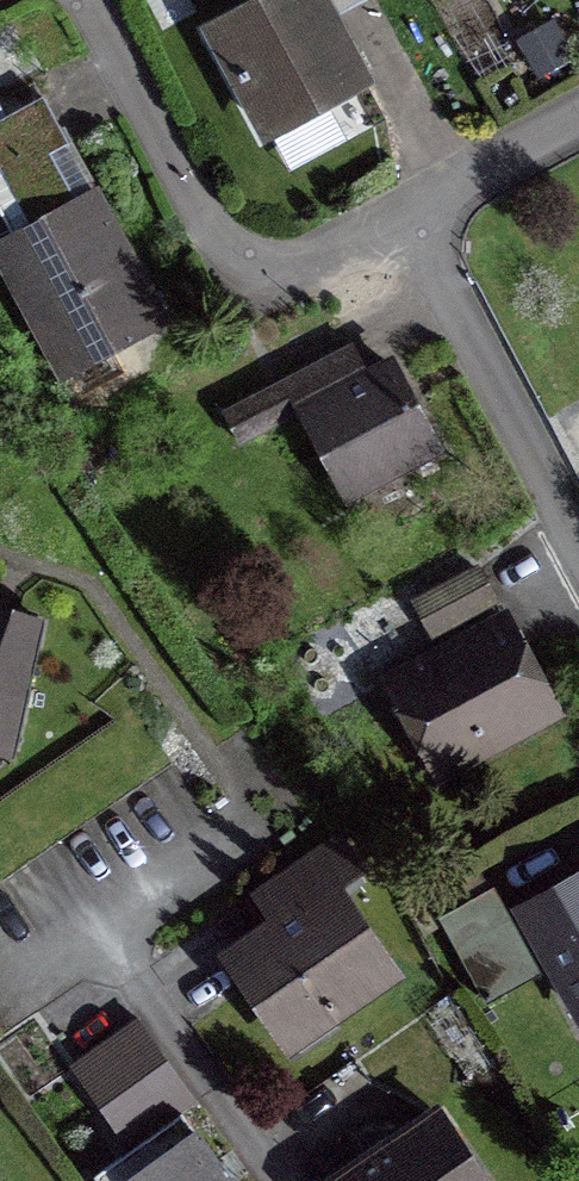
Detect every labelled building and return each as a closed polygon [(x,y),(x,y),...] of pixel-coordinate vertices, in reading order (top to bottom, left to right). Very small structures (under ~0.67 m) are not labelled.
[(210,37),(261,131),(358,79),(315,0),(278,0),(210,37)] [(90,195),(56,132),(49,119),(39,101),(0,121),(0,215),(12,237),(90,195)] [(12,237),(0,243),(0,267),(61,380),(160,326),(93,201),(90,195),(12,237)] [(364,379),(347,348),(221,415),(237,446),(301,412),(346,498),(431,453),(386,368),(364,379)] [(10,762),(40,627),(22,620),(0,613),(0,740),(10,743),(6,761),(10,762)] [(388,685),(436,774),(549,714),(501,624),(388,685)] [(296,914),(229,960),(287,1044),(386,976),(329,894),(357,875),(335,843),(276,885),(296,914)] [(520,915),(569,1003),(578,998),(578,881),(520,915)] [(507,923),(490,891),(436,920),(453,952),(507,923)] [(149,1064),(124,1030),(72,1069),(96,1102),(149,1064)] [(184,1113),(92,1178),(94,1180),(233,1180),(184,1113)] [(340,1180),(478,1180),(434,1117),(340,1180)]
